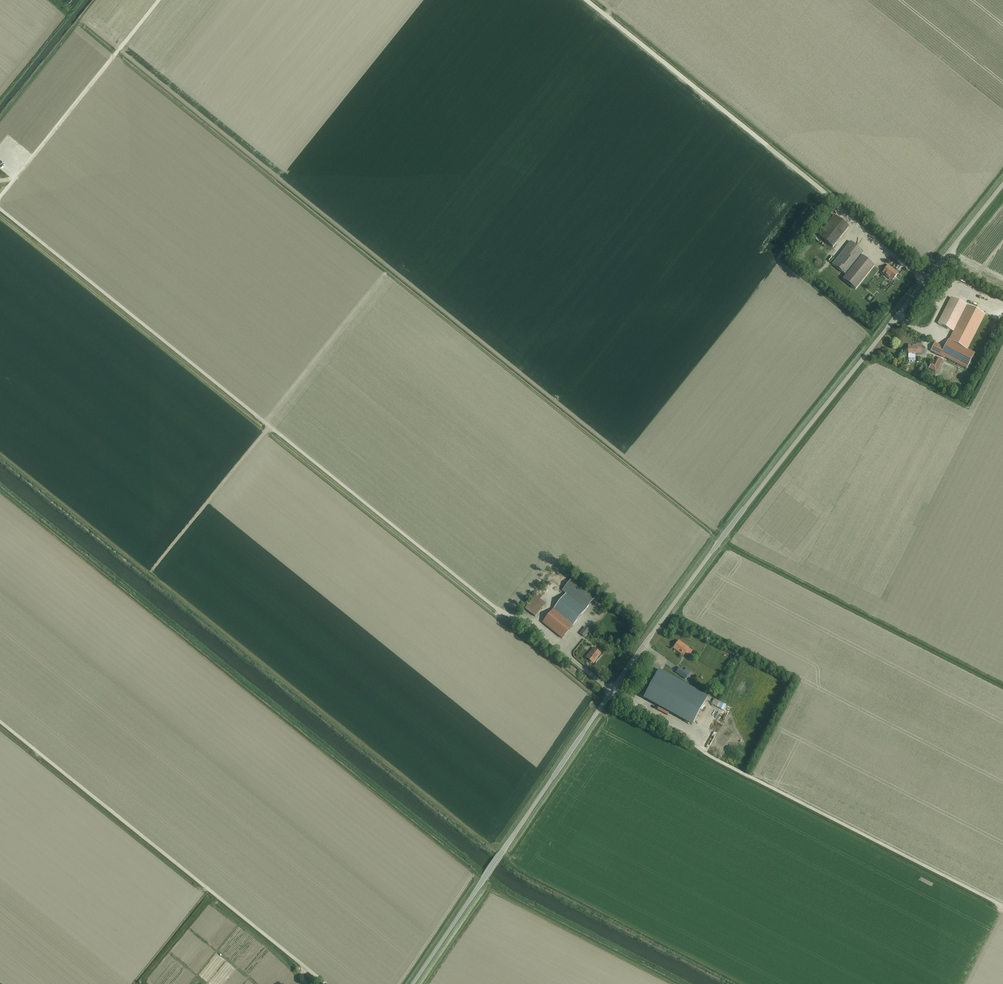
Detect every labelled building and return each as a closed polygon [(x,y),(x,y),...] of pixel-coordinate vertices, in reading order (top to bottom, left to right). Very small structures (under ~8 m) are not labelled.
[(833,247),(849,227),(834,215),(818,235),(833,247)] [(864,252),(850,241),(832,264),(845,275),(861,255),(864,252)] [(874,266),(861,255),(845,275),(842,278),(855,289),(874,266)] [(892,280),(898,273),(888,265),(883,273),(892,280)] [(959,289),(968,299),(973,294),(964,285),(959,289)] [(938,323),(954,332),(967,306),(951,298),(938,323)] [(967,306),(954,332),(949,340),(967,350),(985,315),(967,306)] [(948,340),(944,348),(941,354),(945,356),(967,368),(974,353),(967,350),(949,340),(948,340)] [(944,357),(945,356),(941,354),(944,348),(935,343),(931,351),(944,357)] [(908,354),(908,358),(915,358),(915,355),(921,355),(921,344),(916,344),(916,345),(908,345),(908,354)] [(942,359),(939,358),(935,366),(931,364),(929,367),(936,371),(942,359)] [(562,590),(566,594),(586,609),(595,597),(572,578),(562,590)] [(586,609),(566,594),(554,609),(573,625),(586,609)] [(535,616),(546,603),(536,595),(525,609),(535,616)] [(573,625),(554,609),(543,623),(562,638),(573,625)] [(585,637),(590,631),(585,627),(580,633),(585,637)] [(683,655),(689,648),(679,641),(673,648),(683,655)] [(593,663),(601,654),(594,648),(586,657),(593,663)] [(708,696),(659,670),(645,696),(693,723),(708,696)] [(701,734),(707,722),(704,720),(698,732),(701,734)]
